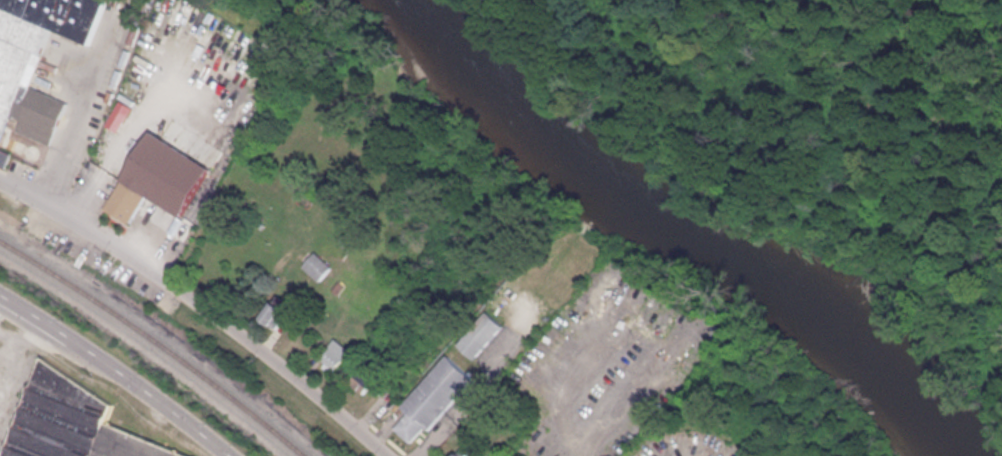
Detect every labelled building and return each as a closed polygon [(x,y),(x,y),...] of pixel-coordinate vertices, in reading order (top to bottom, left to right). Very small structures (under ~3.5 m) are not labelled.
[(8,115),(18,119),(14,131),(50,144),(65,100),(30,87),(51,29),(91,44),(106,0),(0,0),(0,137),(8,115)] [(7,162),(11,152),(0,149),(0,159),(7,162)] [(148,193),(122,177),(104,207),(130,223),(148,193)] [(318,281),(332,266),(316,250),(302,265),(318,281)] [(272,299),(260,319),(275,329),(287,308),(272,299)] [(458,343),(474,358),(505,326),(489,311),(458,343)] [(333,374),(351,350),(336,338),(317,362),(333,374)] [(402,406),(408,411),(394,428),(411,442),(425,427),(430,431),(477,377),(449,353),(402,406)] [(108,421),(188,455),(2,455),(41,357),(114,404),(108,421)] [(366,393),(377,376),(363,366),(351,383),(366,393)] [(471,446),(451,446),(451,455),(471,455),(471,446)]
